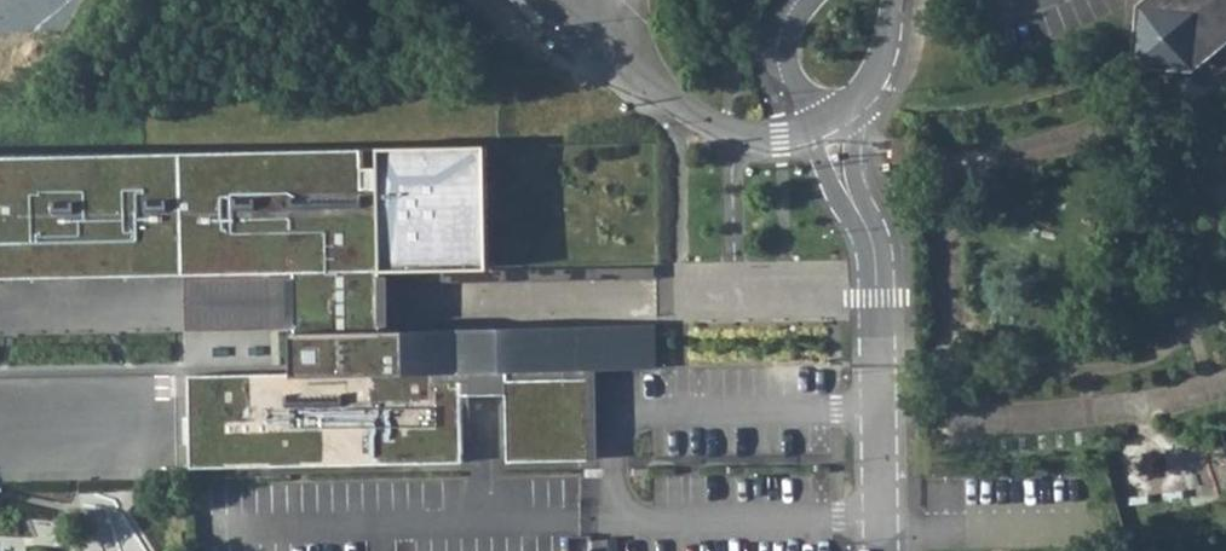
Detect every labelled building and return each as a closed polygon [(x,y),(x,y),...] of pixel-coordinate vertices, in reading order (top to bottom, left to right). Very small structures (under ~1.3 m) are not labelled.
[(1141,8),(1197,14),(1191,68),(1225,40),(1225,0),(1150,0),(1141,8)] [(1141,8),(1137,61),(1191,68),(1197,14),(1141,8)] [(893,140),(893,162),(907,162),(906,140),(893,140)] [(0,154),(0,276),(185,272),(296,270),(297,328),(297,331),(295,331),(295,363),(298,363),(298,372),(189,374),(191,467),(462,462),(461,395),(496,394),(496,370),(505,370),(507,461),(589,459),(588,370),(657,367),(656,324),(383,329),(366,330),(366,269),(382,268),(488,266),(486,145),(0,154)] [(382,268),(382,282),(655,278),(655,265),(382,268)] [(382,268),(366,269),(366,330),(383,329),(382,282),(382,268)] [(185,272),(186,331),(297,328),(296,270),(185,272)]
